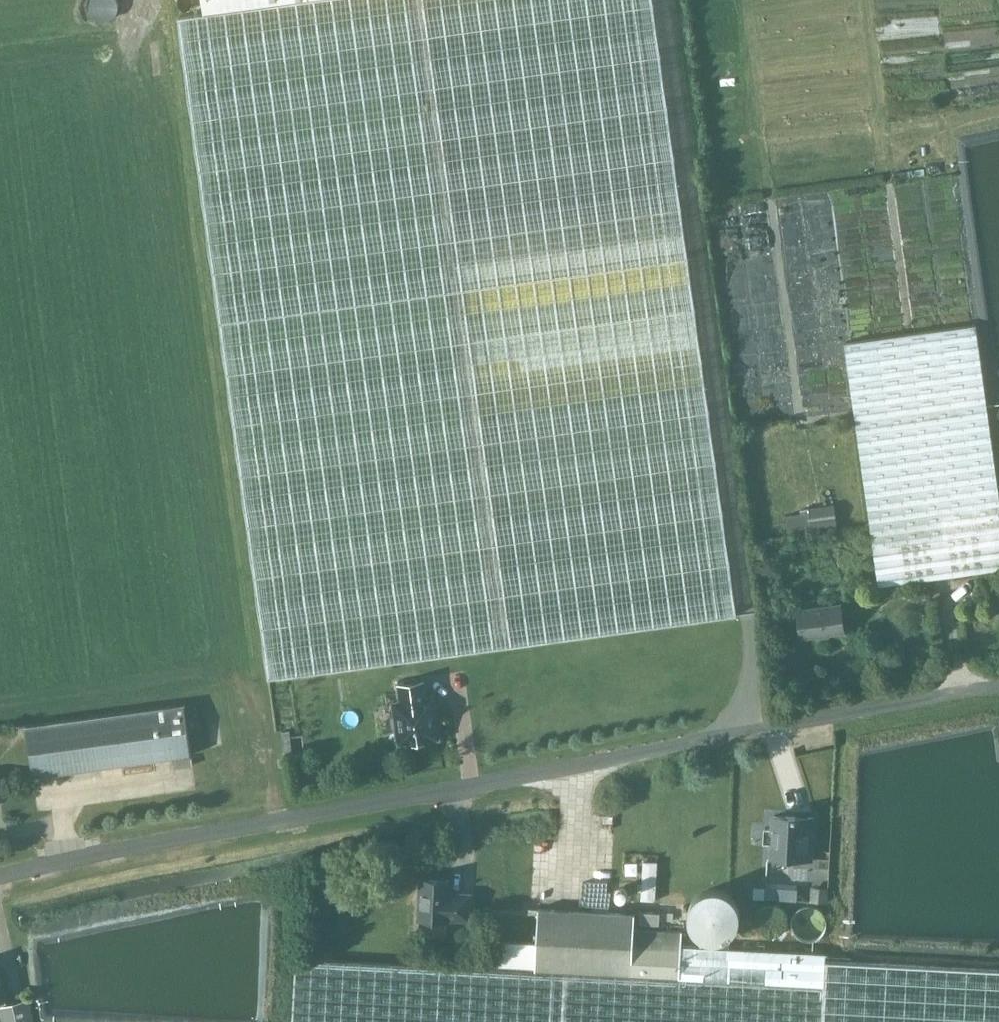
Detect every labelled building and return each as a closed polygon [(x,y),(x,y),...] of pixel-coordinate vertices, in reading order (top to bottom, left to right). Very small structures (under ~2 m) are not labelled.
[(177,17),(269,678),(736,615),(651,0),(302,0),(177,17)] [(204,14),(302,0),(202,0),(204,14)] [(843,341),(875,581),(998,565),(998,516),(973,324),(843,341)] [(837,525),(834,505),(808,509),(809,516),(785,519),(787,535),(811,532),(811,529),(837,525)] [(798,609),(801,636),(845,631),(841,603),(798,609)] [(920,611),(917,621),(927,624),(930,614),(920,611)] [(269,680),(276,728),(290,726),(283,679),(269,680)] [(392,726),(396,729),(398,744),(399,744),(413,742),(413,743),(415,743),(415,742),(423,741),(425,741),(425,740),(438,738),(438,739),(440,739),(434,697),(426,698),(424,681),(398,684),(400,701),(392,702),(394,716),(391,719),(392,726)] [(184,704),(25,726),(32,776),(191,754),(184,704)] [(289,731),(281,731),(283,755),(292,754),(289,731)] [(771,857),(811,859),(813,817),(773,815),(772,828),(764,828),(763,843),(771,843),(772,843),(771,857)] [(450,880),(420,879),(418,920),(448,921),(448,919),(469,920),(470,894),(455,893),(455,895),(449,894),(450,880)] [(811,884),(811,901),(827,901),(827,884),(811,884)] [(790,886),(789,896),(806,897),(806,886),(790,886)] [(732,950),(680,947),(681,931),(633,929),(634,914),(586,912),(555,910),(538,909),(536,943),(495,941),(493,968),(295,957),(292,1021),(998,1021),(998,970),(825,961),(825,955),(732,950)] [(640,910),(640,923),(659,924),(660,911),(640,910)] [(5,1021),(34,1021),(28,1000),(1,1006),(5,1021)]
